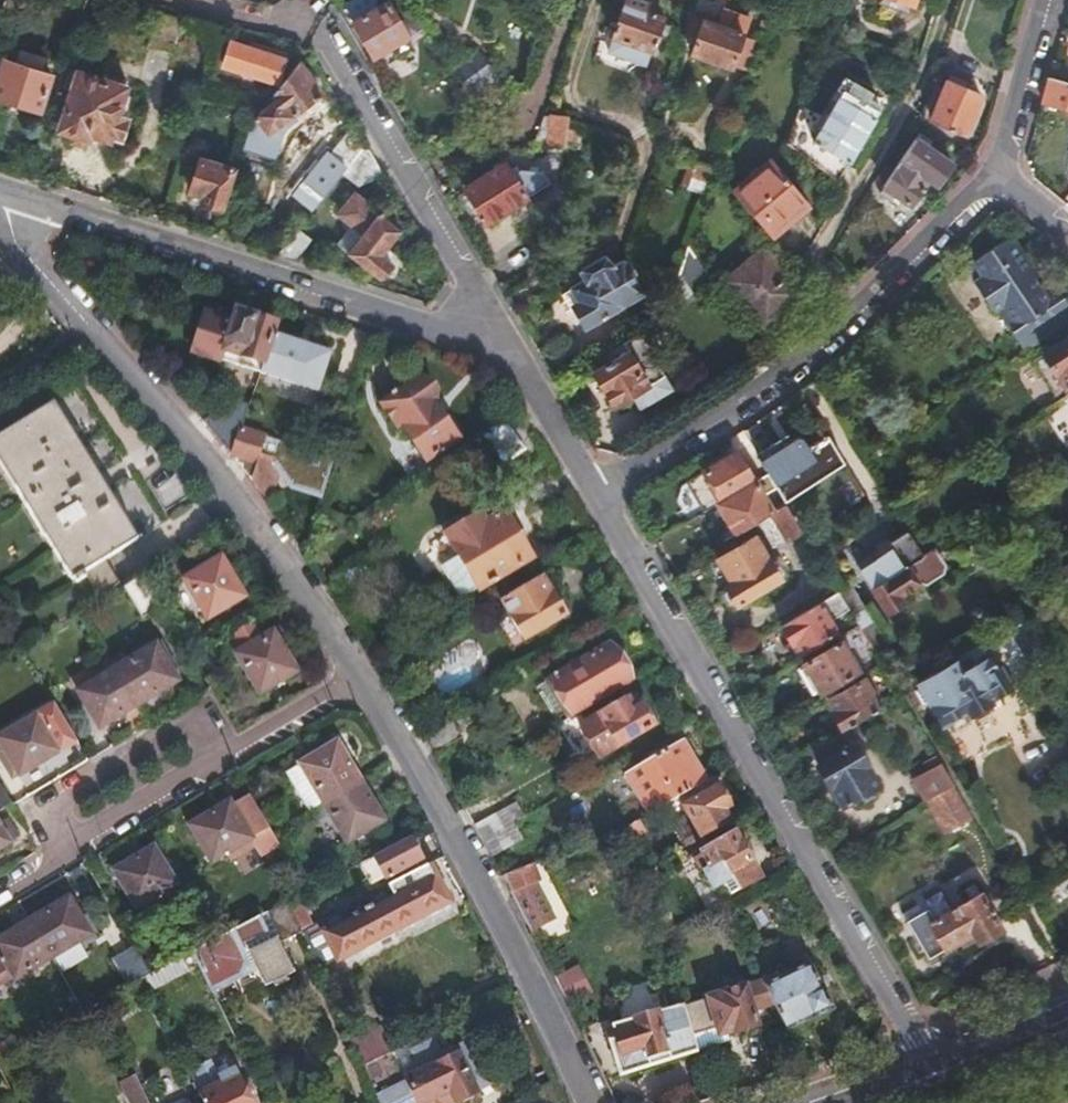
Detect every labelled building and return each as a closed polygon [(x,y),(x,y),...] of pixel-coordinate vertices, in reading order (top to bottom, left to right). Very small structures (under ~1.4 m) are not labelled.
[(397,0),(389,0),(366,14),(359,3),(341,14),(369,59),(418,29),(397,0)] [(912,0),(880,0),(909,10),(912,0)] [(626,1),(612,43),(613,43),(607,64),(644,76),(650,55),(651,55),(662,21),(646,17),(649,8),(626,1)] [(687,21),(683,34),(693,38),(688,57),(725,69),(738,25),(715,18),(712,29),(687,21)] [(257,53),(259,46),(245,42),(243,49),(257,53)] [(283,53),(259,46),(257,53),(243,49),(226,45),(219,68),(276,83),(283,53)] [(474,51),(449,70),(469,96),(494,77),(474,51)] [(34,116),(45,77),(35,75),(39,60),(15,53),(11,67),(0,65),(0,106),(34,116)] [(313,97),(292,64),(271,92),(275,99),(259,109),(250,122),(245,129),(238,151),(271,161),(271,160),(271,158),(271,156),(272,153),(273,151),(273,148),(274,146),(274,145),(275,144),(275,143),(277,140),(277,138),(278,137),(279,136),(279,135),(280,133),(281,132),(282,131),(283,129),(284,128),(286,126),(286,125),(287,124),(287,123),(283,117),(313,97)] [(65,93),(54,132),(66,136),(63,147),(76,150),(81,134),(111,143),(118,118),(110,116),(120,82),(96,75),(93,85),(61,77),(57,91),(65,93)] [(944,78),(925,121),(957,134),(974,97),(957,90),(959,84),(944,78)] [(814,115),(793,106),(780,143),(807,162),(832,171),(864,109),(851,103),(857,92),(833,80),(814,115)] [(1043,80),(1036,106),(1067,113),(1067,86),(1043,80)] [(544,120),(535,148),(558,156),(567,127),(544,120)] [(361,145),(349,125),(311,174),(327,188),(339,172),(361,145)] [(920,138),(891,172),(877,189),(871,196),(885,208),(892,201),(903,210),(926,183),(933,188),(949,169),(928,151),(931,148),(920,138)] [(373,165),(361,145),(339,172),(350,182),(373,165)] [(196,200),(194,207),(214,213),(226,174),(190,164),(181,196),(196,200)] [(761,166),(727,195),(766,241),(800,212),(761,166)] [(877,189),(891,172),(884,166),(870,183),(877,189)] [(700,200),(709,174),(689,168),(681,194),(700,200)] [(504,174),(512,189),(521,184),(513,169),(504,174)] [(462,196),(471,211),(481,229),(522,205),(512,189),(504,174),(501,170),(460,193),(462,196)] [(376,278),(390,263),(376,252),(385,241),(394,230),(350,191),(333,211),(349,225),(333,242),(376,278)] [(179,203),(194,207),(196,200),(181,196),(179,203)] [(466,215),(471,211),(462,196),(458,199),(455,204),(460,213),(466,215)] [(289,235),(271,257),(285,262),(300,244),(289,235)] [(1021,352),(1067,320),(1067,309),(1047,278),(1035,286),(1031,279),(1024,270),(1029,266),(1007,236),(970,260),(981,276),(970,283),(990,313),(994,310),(1000,306),(1015,329),(1009,334),(1021,352)] [(376,252),(390,263),(398,253),(385,241),(376,252)] [(755,252),(720,283),(758,328),(793,297),(755,252)] [(576,276),(568,280),(574,290),(550,305),(559,319),(562,317),(574,337),(629,302),(611,273),(600,262),(576,276)] [(1024,270),(1031,279),(1035,276),(1029,266),(1024,270)] [(994,310),(1009,334),(1015,329),(1000,306),(994,310)] [(230,313),(226,323),(245,329),(248,318),(230,313)] [(200,314),(188,353),(214,361),(233,367),(315,393),(327,354),(268,336),(271,325),(248,318),(245,329),(226,323),(200,314)] [(637,335),(586,364),(611,408),(629,398),(638,414),(688,386),(654,326),(637,335)] [(1039,355),(1061,389),(1067,385),(1067,336),(1039,355)] [(403,379),(371,403),(387,425),(392,422),(417,457),(450,433),(424,397),(427,388),(419,377),(403,379)] [(8,490),(62,580),(65,578),(69,584),(78,579),(90,599),(108,587),(95,563),(129,543),(47,403),(0,432),(0,453),(18,484),(8,490)] [(492,415),(466,435),(487,471),(515,453),(492,415)] [(238,422),(227,455),(269,506),(282,460),(256,452),(263,429),(238,422)] [(753,456),(778,497),(835,462),(821,438),(803,449),(797,439),(786,445),(782,438),(753,456)] [(8,490),(18,484),(0,453),(0,476),(8,490)] [(715,500),(748,482),(731,453),(698,471),(715,500)] [(710,502),(731,538),(768,516),(748,482),(715,500),(710,502)] [(482,521),(500,511),(495,502),(477,513),(482,521)] [(783,507),(768,516),(781,537),(796,528),(783,507)] [(527,558),(500,511),(482,521),(477,513),(441,535),(453,557),(470,586),(473,591),(527,558)] [(904,534),(900,528),(849,558),(853,565),(904,534)] [(853,565),(870,593),(921,563),(904,534),(853,565)] [(748,541),(711,563),(723,581),(717,585),(733,610),(775,585),(748,541)] [(921,563),(870,593),(884,617),(903,606),(900,601),(918,590),(921,595),(952,577),(937,554),(921,563)] [(451,597),(470,586),(453,557),(434,568),(451,597)] [(221,566),(184,588),(203,619),(240,597),(221,566)] [(538,580),(549,600),(560,593),(548,574),(538,580)] [(162,620),(136,577),(113,591),(138,634),(162,620)] [(559,617),(549,600),(538,580),(537,579),(497,602),(519,640),(559,617)] [(835,593),(776,629),(787,648),(792,645),(796,653),(829,633),(824,624),(846,612),(844,608),(835,593)] [(847,614),(855,627),(869,619),(861,605),(847,614)] [(268,633),(231,654),(256,696),(293,674),(268,633)] [(104,671),(126,709),(170,683),(148,644),(104,671)] [(799,666),(816,693),(852,672),(836,644),(799,666)] [(97,727),(126,709),(104,671),(89,647),(75,656),(89,680),(74,689),(97,727)] [(573,715),(626,683),(604,647),(551,677),(573,715)] [(955,673),(947,658),(911,678),(939,724),(1010,685),(998,663),(991,667),(985,656),(955,673)] [(809,698),(816,693),(799,666),(792,670),(809,698)] [(836,731),(874,708),(857,681),(825,700),(831,709),(825,713),(836,731)] [(594,714),(586,719),(574,726),(593,760),(614,748),(649,728),(629,694),(594,714)] [(0,732),(0,771),(6,780),(51,753),(28,715),(0,732)] [(447,719),(417,737),(427,755),(457,738),(447,719)] [(813,764),(849,744),(841,730),(805,751),(813,764)] [(620,773),(644,814),(686,790),(703,780),(680,739),(620,773)] [(317,803),(354,781),(331,743),(294,765),(295,766),(317,803)] [(849,744),(813,764),(838,808),(857,797),(866,792),(874,788),(849,744)] [(918,763),(923,772),(937,763),(932,755),(918,763)] [(909,780),(911,784),(921,800),(950,784),(940,767),(937,763),(923,772),(909,780)] [(279,776),(301,812),(317,803),(295,766),(279,776)] [(724,808),(706,778),(703,780),(686,790),(692,802),(679,810),(696,840),(722,824),(715,812),(724,808)] [(378,820),(354,781),(317,803),(341,842),(378,820)] [(921,800),(926,808),(941,832),(969,817),(950,784),(921,800)] [(866,792),(857,797),(861,803),(870,798),(866,792)] [(222,804),(183,826),(206,865),(244,843),(222,804)] [(715,812),(722,824),(731,820),(724,808),(715,812)] [(498,811),(468,828),(477,844),(507,826),(498,811)] [(516,842),(507,826),(477,844),(485,859),(516,842)] [(730,830),(693,851),(701,865),(697,868),(709,889),(720,883),(726,894),(756,878),(730,830)] [(403,837),(369,855),(382,880),(416,862),(403,837)] [(146,848),(109,870),(132,908),(168,886),(146,848)] [(533,861),(505,875),(532,932),(557,921),(538,882),(542,880),(533,861)] [(423,866),(305,926),(294,932),(311,971),(442,904),(423,866)] [(925,927),(940,953),(948,948),(967,937),(972,946),(996,932),(970,888),(959,894),(965,904),(925,927)] [(63,896),(22,920),(45,960),(86,935),(63,896)] [(305,926),(290,896),(280,901),(294,932),(305,926)] [(921,963),(940,953),(925,927),(918,915),(899,925),(921,963)] [(5,979),(7,982),(45,960),(22,920),(0,933),(0,982),(5,979)] [(244,920),(224,930),(235,953),(244,949),(240,941),(252,935),(244,920)] [(755,929),(743,936),(749,947),(761,941),(755,929)] [(224,930),(221,932),(184,951),(204,990),(206,989),(243,971),(235,953),(224,930)] [(967,937),(948,948),(953,957),(972,946),(967,937)] [(141,973),(124,944),(104,955),(120,984),(141,973)] [(173,956),(141,973),(147,986),(180,969),(173,956)] [(807,964),(759,988),(780,1032),(828,1009),(807,964)] [(580,966),(556,977),(571,1008),(594,997),(580,966)] [(702,1008),(687,1012),(696,1042),(728,1032),(729,1035),(752,1027),(740,985),(699,998),(702,1008)] [(690,1054),(675,1005),(607,1027),(611,1039),(604,1041),(616,1078),(690,1054)] [(378,1027),(352,1038),(364,1066),(389,1055),(378,1027)] [(477,1037),(464,1044),(484,1090),(498,1083),(477,1037)] [(364,1088),(371,1102),(429,1102),(442,1097),(445,1102),(463,1102),(470,1100),(468,1097),(484,1090),(464,1044),(448,1051),(447,1049),(434,1056),(428,1042),(404,1053),(406,1059),(396,1063),(394,1068),(396,1073),(364,1088)] [(132,1077),(118,1084),(127,1102),(144,1102),(132,1077)] [(202,1102),(244,1102),(232,1078),(210,1089),(205,1078),(193,1084),(202,1102)]
